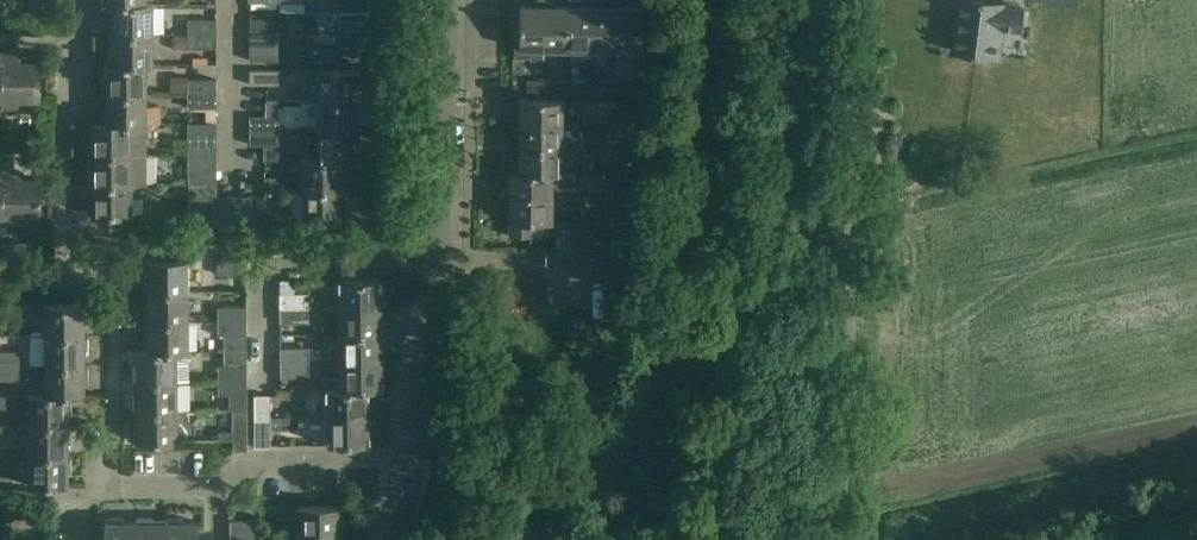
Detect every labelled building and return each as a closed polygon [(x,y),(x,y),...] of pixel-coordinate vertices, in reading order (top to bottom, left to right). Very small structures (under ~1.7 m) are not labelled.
[(309,10),(315,10),(325,10),(326,7),(338,7),(338,11),(339,11),(339,0),(309,0),(309,10)] [(339,11),(370,11),(370,0),(339,0),(339,11)] [(544,0),(537,0),(536,1),(536,7),(520,7),(520,48),(514,48),(514,58),(531,59),(531,49),(544,49),(544,0)] [(544,49),(568,49),(568,7),(553,7),(554,1),(553,0),(544,0),(544,49)] [(568,7),(568,49),(593,50),(593,0),(586,0),(585,1),(585,7),(568,7)] [(593,50),(617,50),(617,7),(617,0),(593,0),(593,50)] [(617,7),(617,50),(642,50),(642,0),(635,0),(633,1),(633,7),(617,7)] [(995,56),(999,27),(1018,30),(1021,10),(1002,7),(1002,5),(968,0),(959,0),(952,51),(971,53),(970,54),(976,55),(977,54),(995,56)] [(113,17),(109,17),(109,35),(113,35),(113,34),(152,34),(152,5),(146,5),(113,5),(113,17)] [(187,20),(187,33),(216,33),(216,20),(187,20)] [(216,33),(187,33),(187,49),(216,49),(216,33)] [(249,33),(250,45),(278,45),(278,33),(249,33)] [(113,47),(110,47),(110,64),(146,64),(152,64),(152,34),(113,34),(113,35),(113,47)] [(278,45),(250,45),(250,61),(278,61),(278,45)] [(308,46),(309,61),(339,61),(339,46),(323,46),(308,46)] [(369,47),(339,46),(339,61),(369,61),(369,47)] [(40,102),(40,64),(14,64),(14,54),(0,54),(0,102),(40,102)] [(107,76),(103,76),(103,95),(107,95),(107,93),(146,93),(146,64),(110,64),(106,64),(106,65),(107,65),(107,76)] [(250,86),(266,86),(278,86),(278,71),(250,71),(250,86)] [(361,72),(361,71),(317,71),(317,72),(318,72),(318,88),(302,88),(302,102),(318,102),(357,102),(357,101),(357,89),(361,89),(360,72),(361,72)] [(187,80),(187,94),(216,93),(216,80),(187,80)] [(527,92),(544,92),(544,81),(527,81),(527,92)] [(544,92),(567,93),(567,82),(544,81),(544,92)] [(567,82),(567,93),(585,93),(585,82),(567,82)] [(600,93),(617,93),(617,82),(600,82),(600,93)] [(617,82),(617,93),(633,93),(633,83),(617,82)] [(107,106),(103,106),(103,124),(146,123),(161,123),(161,105),(146,105),(146,93),(107,93),(107,95),(107,106)] [(216,93),(187,94),(187,109),(217,108),(216,93)] [(510,119),(510,124),(562,125),(562,100),(520,99),(520,116),(514,116),(510,119)] [(357,102),(318,102),(318,131),(357,131),(357,119),(361,119),(361,101),(357,101),(357,102)] [(621,108),(619,126),(629,127),(630,109),(621,108)] [(250,117),(250,131),(279,131),(279,117),(250,117)] [(92,136),(88,136),(88,155),(92,155),(92,154),(146,154),(146,123),(103,124),(91,124),(91,125),(92,125),(92,136)] [(519,149),(562,149),(580,149),(581,125),(562,125),(510,124),(510,129),(514,133),(520,133),(519,149)] [(629,127),(619,126),(618,142),(627,143),(629,127)] [(279,131),(250,131),(250,145),(279,145),(279,131)] [(318,131),(318,160),(318,161),(346,161),(357,161),(357,160),(357,148),(360,148),(361,131),(357,131),(318,131)] [(188,140),(188,154),(217,154),(217,140),(188,140)] [(510,168),(510,173),(561,174),(562,149),(519,149),(519,164),(513,164),(510,168)] [(92,166),(88,166),(88,185),(92,185),(92,184),(146,184),(146,154),(92,154),(92,155),(92,166)] [(217,154),(188,154),(188,168),(217,168),(217,154)] [(617,157),(615,174),(625,175),(626,158),(617,157)] [(318,161),(318,160),(303,160),(303,161),(303,191),(343,191),(343,190),(343,178),(346,178),(346,161),(318,161)] [(1,180),(0,219),(40,219),(40,180),(14,180),(14,170),(1,170),(1,180)] [(504,188),(500,192),(500,197),(552,198),(552,187),(559,187),(559,190),(575,189),(575,174),(561,174),(510,173),(510,188),(504,188)] [(625,175),(615,174),(614,191),(624,192),(625,175)] [(264,177),(264,191),(279,191),(279,177),(264,177)] [(89,214),(88,214),(88,215),(132,214),(132,213),(131,213),(131,197),(149,197),(149,184),(146,184),(92,184),(92,185),(92,196),(89,196),(89,214)] [(343,191),(303,191),(304,220),(303,220),(303,221),(343,221),(343,220),(343,208),(346,208),(346,190),(343,190),(343,191)] [(210,221),(229,221),(229,197),(210,197),(210,221)] [(229,221),(243,221),(243,197),(229,197),(229,221)] [(243,221),(249,221),(258,221),(258,197),(243,197),(243,221)] [(552,198),(500,197),(500,202),(504,206),(510,206),(509,222),(510,222),(510,236),(533,237),(533,222),(552,222),(552,198)] [(613,212),(613,222),(629,223),(630,212),(613,212)] [(556,251),(569,251),(570,222),(556,222),(556,251)] [(569,251),(583,251),(583,222),(570,222),(569,251)] [(583,251),(598,251),(599,222),(583,222),(583,251)] [(598,251),(613,251),(613,222),(599,222),(598,251)] [(613,222),(613,251),(628,252),(629,228),(628,228),(629,223),(613,222)] [(218,275),(246,275),(246,260),(217,261),(218,275)] [(150,274),(147,274),(147,292),(150,292),(150,291),(189,291),(189,262),(190,262),(190,261),(150,261),(150,262),(150,274)] [(339,280),(339,308),(382,307),(382,280),(339,280)] [(150,304),(147,304),(147,322),(150,322),(150,321),(189,321),(189,291),(150,291),(150,292),(150,304)] [(280,294),(280,308),(310,308),(310,294),(280,294)] [(89,305),(45,305),(45,306),(45,336),(84,336),(84,323),(88,323),(88,306),(89,306),(89,305)] [(218,307),(218,321),(247,321),(247,306),(218,307)] [(382,307),(339,308),(326,308),(326,336),(339,336),(382,335),(382,307)] [(310,308),(280,308),(280,323),(310,323),(310,308)] [(147,351),(190,351),(190,321),(151,322),(151,334),(147,334),(147,351)] [(247,321),(218,321),(219,335),(247,335),(247,321)] [(339,336),(340,362),(382,362),(382,335),(339,336)] [(84,336),(45,336),(45,366),(84,366),(84,365),(84,353),(88,353),(88,336),(84,336)] [(280,348),(280,363),(309,362),(309,348),(280,348)] [(20,366),(20,351),(0,352),(0,366),(20,366)] [(135,382),(139,382),(139,381),(177,381),(189,381),(189,352),(190,352),(190,351),(147,351),(138,351),(138,352),(139,352),(139,364),(135,364),(135,382)] [(309,362),(280,363),(280,378),(309,377),(309,362)] [(340,379),(325,379),(325,389),(340,389),(340,390),(369,389),(369,390),(383,390),(382,362),(340,362),(340,379)] [(84,366),(45,366),(45,395),(45,396),(71,396),(75,396),(85,396),(85,395),(84,395),(84,383),(88,383),(88,365),(84,365),(84,366)] [(0,366),(0,381),(21,380),(20,366),(0,366)] [(219,366),(219,380),(247,380),(247,366),(219,366)] [(247,380),(219,380),(219,394),(247,395),(247,380)] [(139,394),(135,394),(135,412),(139,412),(139,411),(177,411),(177,381),(139,381),(139,382),(139,394)] [(274,382),(274,437),(291,437),(291,382),(274,382)] [(325,389),(326,417),(369,417),(369,390),(369,389),(340,390),(340,389),(325,389)] [(45,395),(28,395),(28,396),(29,396),(29,426),(68,426),(68,425),(68,413),(71,413),(71,396),(45,396),(45,395)] [(254,395),(254,422),(270,422),(270,395),(254,395)] [(233,410),(233,441),(233,451),(247,451),(247,410),(233,410)] [(135,441),(135,442),(183,442),(183,439),(189,434),(180,423),(177,423),(177,411),(139,411),(139,412),(139,424),(135,424),(135,441)] [(369,417),(326,417),(326,445),(369,444),(369,417)] [(270,422),(254,422),(254,448),(271,448),(270,422)] [(68,426),(29,426),(29,456),(68,456),(68,455),(68,443),(71,443),(71,425),(68,425),(68,426)] [(28,485),(28,486),(52,486),(68,486),(68,485),(68,473),(71,473),(71,455),(68,455),(68,456),(29,456),(28,485)] [(298,506),(298,535),(341,535),(341,506),(298,506)] [(105,518),(105,539),(137,539),(137,522),(136,522),(123,522),(123,519),(106,519),(106,518),(105,518)] [(136,519),(136,522),(137,522),(137,539),(166,539),(166,523),(154,522),(154,519),(136,519)] [(166,519),(166,523),(166,539),(197,539),(197,533),(197,522),(196,522),(184,523),(184,519),(166,519)] [(230,520),(230,535),(259,535),(259,520),(230,520)]
